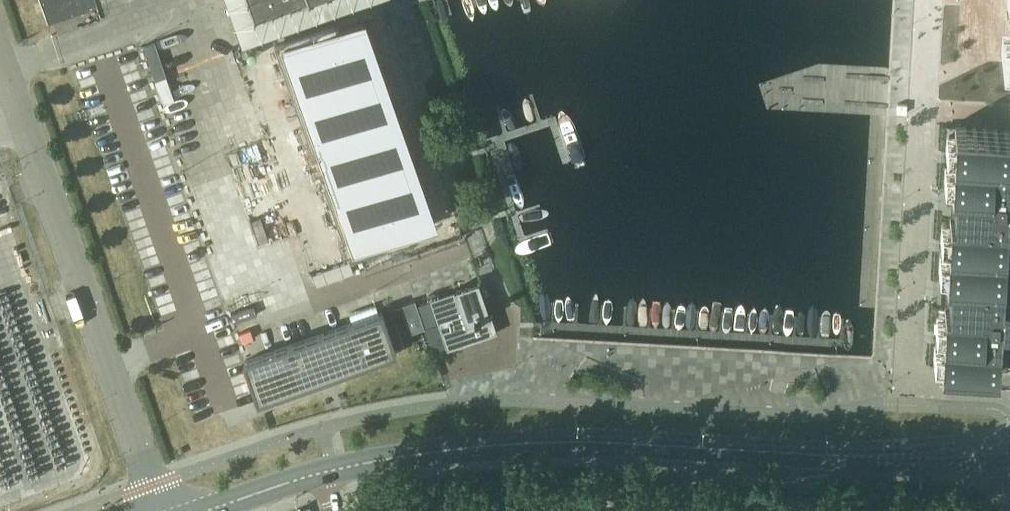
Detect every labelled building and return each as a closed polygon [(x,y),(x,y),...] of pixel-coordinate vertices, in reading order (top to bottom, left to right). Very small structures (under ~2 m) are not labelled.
[(49,18),(66,12),(67,14),(84,8),(83,6),(98,0),(43,0),(49,18)] [(255,17),(305,0),(249,0),(255,17)] [(362,18),(282,46),(352,246),(432,219),(362,18)] [(929,365),(961,366),(1007,369),(1009,310),(1009,127),(943,123),(929,365)] [(431,298),(430,298),(431,299),(432,299),(442,331),(441,331),(447,349),(498,332),(492,315),(491,315),(480,281),(479,281),(456,289),(456,288),(455,289),(455,290),(432,298),(431,298)] [(415,300),(401,305),(411,332),(425,327),(415,300)] [(259,355),(244,360),(258,400),(259,400),(274,395),(305,384),(321,378),(334,374),(397,351),(383,312),(382,311),(379,312),(376,304),(350,313),(353,322),(259,355)] [(415,492),(417,499),(424,498),(422,490),(415,492)]
